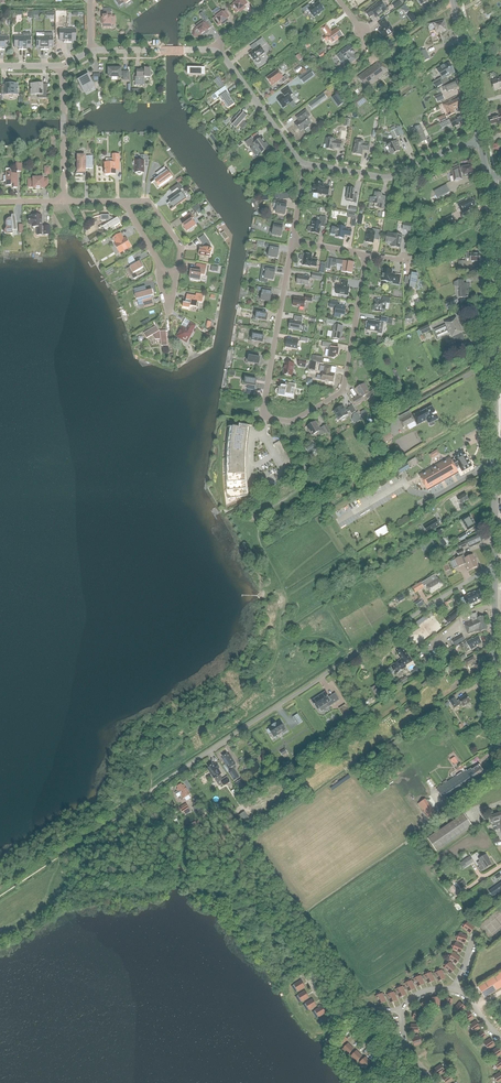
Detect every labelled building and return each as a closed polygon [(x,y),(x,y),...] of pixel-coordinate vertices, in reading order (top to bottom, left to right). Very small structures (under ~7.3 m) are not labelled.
[(241,0),(235,0),(232,2),(234,5),(232,6),(236,13),(248,4),(245,0),(241,0)] [(376,18),(388,10),(381,0),(377,3),(369,9),(370,10),(366,13),(370,19),(374,15),(376,18)] [(395,9),(402,4),(399,0),(395,0),(391,3),(395,9)] [(321,14),(321,13),(325,10),(319,3),(311,8),(309,5),(302,9),(305,13),(309,10),(314,18),(318,15),(321,14)] [(406,5),(400,9),(402,11),(404,11),(406,13),(410,10),(406,5)] [(112,17),(112,14),(112,10),(110,9),(104,9),(104,28),(112,28),(112,25),(115,25),(115,17),(112,17)] [(215,15),(217,18),(214,19),(218,26),(230,17),(225,11),(223,13),(221,10),(215,15)] [(195,31),(194,36),(199,37),(211,28),(213,27),(209,20),(203,12),(198,16),(202,21),(195,26),(197,29),(195,31)] [(412,12),(407,16),(412,23),(418,19),(412,12)] [(388,24),(385,20),(379,24),(382,27),(383,28),(379,31),(383,37),(386,35),(387,36),(388,36),(394,32),(389,24),(388,24)] [(444,21),(433,24),(427,26),(429,32),(436,30),(437,33),(446,31),(444,21)] [(343,36),(339,31),(337,32),(335,30),(332,32),(327,26),(322,30),(326,36),(323,38),(326,42),(329,39),(332,44),(343,36)] [(64,43),(68,43),(68,30),(60,30),(60,41),(64,41),(64,43)] [(76,30),(68,30),(68,43),(72,43),(71,41),(76,41),(76,30)] [(22,33),(22,37),(14,37),(15,48),(19,48),(19,51),(22,51),(23,33),(22,33)] [(31,33),(23,33),(22,51),(26,51),(26,48),(31,48),(31,33)] [(41,51),(45,51),(45,37),(44,37),(44,33),(37,33),(37,48),(41,48),(41,51)] [(9,37),(1,37),(1,51),(4,51),(4,48),(9,48),(9,37)] [(45,37),(45,51),(48,51),(48,48),(53,48),(53,37),(45,37)] [(261,59),(260,57),(265,53),(261,48),(266,44),(262,38),(256,43),(258,47),(249,54),(254,61),(255,61),(256,63),(258,64),(259,63),(261,62),(261,61),(261,59)] [(341,53),(336,56),(341,63),(342,62),(344,65),(348,61),(350,64),(356,60),(352,54),(355,52),(350,46),(341,53)] [(426,49),(419,53),(423,62),(430,58),(426,49)] [(382,76),(382,75),(388,71),(381,63),(379,65),(378,63),(358,77),(367,88),(380,79),(379,78),(382,76)] [(437,70),(443,80),(455,72),(449,63),(444,66),(444,65),(441,67),(441,68),(437,70)] [(336,79),(345,73),(341,67),(331,73),(336,79)] [(189,71),(189,76),(205,76),(205,68),(192,68),(189,68),(189,71),(188,71),(189,71)] [(128,80),(128,72),(121,72),(121,69),(108,69),(108,77),(123,77),(123,80),(128,80)] [(150,78),(150,75),(151,75),(151,74),(152,73),(151,72),(150,72),(150,69),(140,69),(140,71),(137,71),(137,77),(135,77),(135,86),(145,86),(145,78),(150,78)] [(283,78),(278,70),(267,78),(272,86),(278,82),(280,80),(282,84),(289,79),(286,76),(283,78)] [(309,80),(304,73),(299,77),(304,84),(309,80)] [(85,75),(77,80),(80,86),(81,86),(84,92),(89,90),(94,87),(93,84),(92,83),(93,82),(100,82),(100,75),(100,74),(93,74),(93,75),(93,77),(90,79),(88,75),(87,74),(85,75)] [(220,89),(225,85),(218,77),(213,81),(220,89)] [(497,79),(497,80),(492,82),(493,84),(492,85),(493,88),(494,88),(495,90),(500,88),(500,77),(497,79)] [(440,80),(433,84),(436,89),(443,84),(440,80)] [(454,89),(458,87),(457,85),(457,84),(456,83),(455,81),(445,86),(443,87),(444,91),(447,90),(448,92),(452,90),(454,90),(454,89)] [(18,85),(1,85),(2,95),(18,95),(18,85)] [(47,99),(47,85),(31,85),(31,95),(38,95),(38,99),(47,99)] [(278,101),(283,108),(293,101),(289,96),(293,94),(288,88),(282,93),(284,96),(278,101)] [(235,104),(227,93),(224,94),(221,90),(211,97),(214,102),(220,98),(228,109),(235,104)] [(324,93),(317,98),(321,103),(327,98),(324,93)] [(368,101),(362,93),(352,101),(358,109),(368,101)] [(337,94),(332,98),(339,106),(344,103),(337,94)] [(442,94),(434,97),(437,103),(444,99),(442,94)] [(317,98),(308,105),(312,110),(321,103),(317,98)] [(461,106),(458,99),(454,101),(450,103),(449,102),(443,105),(448,116),(455,113),(453,110),(457,108),(461,106)] [(500,121),(500,109),(498,110),(499,116),(489,119),(491,124),(500,121)] [(306,111),(298,117),(296,118),(299,122),(295,125),(300,132),(304,129),(305,131),(309,128),(308,126),(311,124),(308,119),(311,117),(306,111)] [(234,125),(233,125),(237,129),(238,127),(242,130),(247,124),(244,121),(247,117),(243,113),(239,118),(236,116),(231,122),(234,125)] [(445,122),(442,123),(440,124),(442,128),(451,124),(453,127),(459,125),(458,123),(464,121),(461,115),(457,117),(445,122)] [(420,125),(410,129),(411,132),(413,131),(419,144),(427,140),(420,125)] [(391,131),(390,132),(394,139),(400,136),(396,129),(395,129),(391,131)] [(252,138),(245,143),(248,146),(252,147),(250,149),(256,156),(260,153),(261,154),(270,148),(263,139),(261,141),(260,139),(255,143),(252,138)] [(327,145),(327,150),(334,151),(334,148),(341,150),(343,142),(335,141),(336,140),(327,138),(325,145),(327,145)] [(369,151),(370,145),(364,144),(365,143),(356,141),(354,154),(362,156),(363,150),(369,151)] [(401,150),(397,141),(388,146),(392,155),(401,150)] [(105,163),(105,175),(106,175),(106,176),(109,176),(109,175),(116,175),(116,168),(119,168),(119,155),(112,155),(113,159),(106,159),(106,163),(105,163)] [(93,169),(93,166),(93,156),(83,156),(80,156),(78,156),(78,164),(76,164),(76,175),(85,175),(85,176),(85,169),(93,169)] [(149,164),(149,156),(141,156),(141,161),(135,161),(134,161),(134,162),(134,164),(134,165),(135,165),(135,168),(136,168),(136,173),(138,173),(138,174),(139,175),(141,175),(142,174),(142,173),(144,173),(144,168),(144,164),(149,164)] [(462,167),(462,168),(460,169),(459,167),(452,170),(454,182),(462,180),(461,173),(463,173),(464,175),(473,174),(472,169),(471,169),(471,166),(466,167),(466,166),(462,167)] [(165,168),(156,174),(157,174),(160,176),(159,177),(160,178),(152,184),(154,182),(158,188),(172,178),(168,172),(168,173),(164,168),(165,168)] [(6,169),(6,173),(6,176),(4,176),(4,182),(6,182),(6,186),(11,186),(11,185),(14,185),(14,188),(18,188),(18,174),(11,174),(11,169),(6,169)] [(43,188),(43,187),(48,187),(48,180),(43,180),(43,179),(33,179),(33,180),(29,180),(29,187),(33,187),(34,188),(43,188)] [(313,194),(322,195),(322,194),(328,195),(330,187),(323,186),(324,184),(315,182),(315,187),(314,187),(314,190),(313,194)] [(178,183),(170,190),(172,192),(177,188),(179,191),(182,189),(178,183)] [(434,191),(437,198),(450,192),(446,185),(434,191)] [(346,200),(347,200),(346,202),(357,203),(358,195),(354,195),(355,189),(348,188),(346,200)] [(384,210),(386,197),(382,196),(382,194),(375,193),(374,198),(371,197),(370,203),(376,204),(375,208),(384,210)] [(182,194),(168,205),(172,210),(171,211),(187,199),(186,200),(182,194)] [(476,205),(473,199),(472,200),(470,197),(466,198),(467,199),(457,204),(462,214),(470,210),(469,208),(476,205)] [(285,216),(288,203),(278,201),(274,200),(273,204),(274,204),(274,208),(277,209),(276,214),(285,216)] [(198,204),(192,208),(195,213),(201,208),(198,204)] [(188,223),(183,226),(187,232),(189,230),(190,231),(194,229),(193,228),(196,225),(192,220),(194,219),(190,214),(184,218),(188,223)] [(442,220),(446,228),(455,223),(451,215),(442,220)] [(12,233),(12,229),(13,229),(13,231),(17,230),(15,216),(11,216),(12,218),(10,219),(9,219),(8,219),(8,220),(7,220),(7,221),(6,221),(6,222),(6,223),(6,224),(6,225),(6,226),(5,228),(5,229),(4,230),(4,231),(4,232),(4,233),(5,234),(6,234),(12,233)] [(41,235),(41,227),(41,216),(32,216),(32,218),(28,218),(28,224),(32,224),(32,227),(36,227),(36,235),(41,235)] [(110,216),(101,216),(101,221),(108,221),(109,223),(103,227),(106,232),(111,230),(112,232),(117,230),(115,227),(120,224),(119,223),(118,222),(117,221),(116,220),(115,219),(114,219),(113,218),(111,218),(110,217),(110,216)] [(316,217),(316,222),(313,222),(312,227),(309,226),(308,227),(307,230),(308,232),(310,232),(310,233),(320,234),(321,227),(325,227),(326,218),(320,217),(316,217)] [(284,224),(275,222),(272,236),(282,238),(284,224)] [(402,230),(410,231),(411,224),(403,222),(402,230)] [(346,229),(346,228),(338,226),(338,229),(337,229),(337,228),(332,227),(331,235),(335,236),(335,235),(337,235),(336,237),(344,239),(345,235),(351,236),(352,230),(346,229)] [(368,231),(366,242),(374,244),(375,237),(380,238),(381,231),(373,229),(373,232),(368,231)] [(403,236),(394,234),(388,233),(386,243),(392,244),(392,247),(400,248),(403,236)] [(120,234),(114,238),(117,244),(115,245),(120,253),(131,246),(127,239),(124,240),(120,234)] [(204,236),(199,239),(203,245),(208,241),(204,236)] [(200,249),(199,256),(211,258),(211,257),(212,257),(211,256),(212,249),(209,249),(210,243),(208,241),(203,245),(203,248),(201,247),(201,249),(200,249)] [(280,246),(271,244),(271,245),(266,244),(266,247),(270,248),(269,258),(278,259),(280,246)] [(304,254),(304,256),(300,255),(299,260),(303,261),(302,266),(311,267),(311,266),(317,267),(318,260),(312,259),(312,256),(304,254)] [(480,254),(466,254),(466,259),(470,259),(470,261),(472,261),(472,262),(475,262),(475,261),(480,261),(480,254)] [(130,266),(136,263),(132,256),(126,259),(130,266)] [(338,260),(337,264),(343,265),(342,272),(352,274),(354,263),(338,260)] [(466,270),(465,261),(458,261),(458,270),(466,270)] [(139,277),(136,273),(144,268),(140,262),(128,269),(134,280),(139,277)] [(262,269),(260,282),(267,283),(268,280),(274,281),(277,267),(267,266),(263,265),(262,269)] [(190,271),(190,275),(191,276),(190,279),(195,280),(194,281),(200,282),(202,275),(205,276),(206,270),(196,268),(196,272),(190,271)] [(390,283),(390,282),(399,283),(400,275),(392,274),(392,270),(384,269),(382,281),(390,283)] [(412,274),(411,279),(410,288),(416,289),(418,275),(412,274)] [(309,286),(310,278),(303,276),(302,277),(298,276),(297,284),(309,286)] [(348,282),(342,280),(341,286),(338,285),(336,294),(349,296),(350,287),(347,287),(348,282)] [(470,284),(464,284),(464,280),(458,280),(458,287),(460,287),(460,298),(468,298),(468,290),(470,290),(470,284)] [(257,290),(263,291),(261,301),(270,303),(273,290),(257,287),(257,290)] [(154,306),(152,296),(154,296),(152,290),(135,295),(137,300),(138,300),(139,306),(144,305),(145,308),(154,306)] [(202,304),(203,298),(187,295),(186,303),(184,302),(183,308),(189,309),(190,307),(198,309),(199,303),(202,304)] [(312,302),(313,297),(306,296),(305,299),(302,298),(302,300),(295,298),(293,306),(305,308),(306,301),(312,302)] [(373,311),(377,312),(377,311),(385,312),(386,303),(390,304),(391,298),(383,297),(383,301),(376,300),(375,307),(374,307),(373,311)] [(447,310),(460,304),(456,297),(444,303),(447,310)] [(338,306),(338,303),(338,302),(330,300),(329,307),(337,308),(335,316),(341,317),(341,315),(345,316),(347,308),(338,306)] [(256,314),(256,320),(267,322),(268,315),(257,313),(257,314),(256,314)] [(305,326),(302,325),(303,318),(295,316),(294,322),(291,321),(289,328),(304,331),(305,326)] [(393,319),(381,317),(380,321),(387,323),(387,324),(392,325),(393,319)] [(149,318),(141,323),(143,327),(146,325),(150,323),(151,322),(149,318)] [(467,343),(462,332),(456,318),(446,323),(447,324),(434,331),(438,339),(451,333),(457,348),(467,343)] [(366,330),(379,332),(379,334),(382,334),(384,324),(381,323),(368,320),(366,330)] [(177,337),(178,338),(187,343),(193,333),(196,326),(190,323),(187,329),(183,327),(177,337)] [(343,327),(334,325),(332,338),(341,340),(343,327)] [(431,330),(428,325),(419,330),(422,335),(431,330)] [(160,331),(157,327),(144,334),(147,339),(153,335),(156,340),(161,339),(162,346),(168,346),(166,331),(161,332),(160,331)] [(253,334),(252,341),(263,343),(264,336),(253,334)] [(287,339),(286,347),(298,349),(299,341),(295,340),(295,341),(287,339)] [(323,342),(322,346),(331,348),(330,350),(326,350),(325,356),(329,357),(329,358),(335,359),(338,356),(339,349),(338,349),(339,345),(331,344),(323,342)] [(246,363),(249,363),(260,365),(261,358),(253,357),(254,353),(248,352),(247,356),(250,357),(247,357),(246,363)] [(299,359),(298,366),(305,368),(307,361),(299,359)] [(286,362),(284,374),(292,376),(294,364),(286,362)] [(335,374),(331,373),(332,367),(325,366),(324,372),(323,372),(322,380),(334,382),(335,374)] [(452,372),(449,368),(438,374),(441,379),(452,372)] [(247,374),(246,378),(246,380),(243,379),(242,384),(248,385),(247,390),(255,391),(257,380),(254,380),(254,375),(247,374)] [(286,386),(283,386),(282,386),(281,387),(281,388),(279,388),(278,388),(278,389),(277,389),(277,390),(277,391),(277,392),(277,393),(278,393),(279,393),(278,395),(293,398),(294,394),(291,394),(292,388),(295,388),(296,385),(286,383),(286,386)] [(372,391),(369,392),(367,388),(368,388),(365,384),(356,389),(360,396),(353,400),(356,406),(365,401),(363,398),(366,396),(368,399),(375,395),(372,391)] [(346,411),(343,406),(334,411),(336,416),(337,416),(340,420),(349,415),(348,413),(351,411),(352,414),(356,412),(353,405),(348,408),(349,409),(346,411)] [(422,412),(420,412),(420,411),(412,416),(410,411),(398,418),(403,428),(415,421),(417,425),(427,420),(429,424),(430,426),(431,427),(434,425),(435,424),(434,422),(439,419),(432,407),(422,412)] [(362,419),(368,415),(365,409),(359,412),(361,414),(359,415),(362,419)] [(358,412),(353,415),(358,422),(362,420),(362,419),(359,415),(358,412)] [(316,422),(307,427),(310,432),(310,431),(313,436),(319,432),(322,436),(327,433),(323,427),(320,429),(316,422)] [(231,427),(229,427),(228,435),(227,443),(227,451),(226,459),(226,467),(226,475),(227,483),(227,491),(229,499),(249,496),(248,488),(248,481),(247,474),(247,467),(247,460),(248,452),(248,445),(249,438),(250,431),(251,427),(238,425),(237,425),(236,425),(235,425),(233,427),(232,427),(231,427)] [(394,438),(389,430),(367,443),(372,451),(394,438)] [(308,452),(316,448),(313,443),(305,447),(308,452)] [(429,454),(431,459),(439,454),(437,449),(429,454)] [(450,457),(419,475),(428,490),(459,473),(456,468),(459,466),(462,472),(472,466),(464,453),(454,458),(455,459),(452,461),(450,457)] [(400,474),(410,468),(408,464),(398,470),(400,474)] [(457,499),(461,504),(469,499),(465,494),(457,499)] [(461,520),(468,531),(476,526),(470,515),(461,520)] [(436,520),(424,527),(427,533),(440,525),(436,520)] [(379,538),(389,532),(385,526),(375,532),(379,538)] [(460,541),(467,536),(465,533),(458,537),(458,538),(460,541)] [(482,542),(478,534),(466,540),(470,548),(482,542)] [(427,549),(435,544),(431,538),(423,543),(427,549)] [(464,556),(462,557),(455,560),(459,567),(465,564),(467,563),(470,570),(479,566),(477,562),(478,562),(476,559),(475,559),(473,555),(465,559),(464,556)] [(443,586),(438,577),(437,578),(435,575),(430,577),(421,583),(421,582),(411,588),(414,593),(424,587),(426,585),(431,593),(443,586)] [(483,598),(479,591),(475,593),(475,592),(463,597),(468,606),(478,601),(477,600),(483,598)] [(414,601),(418,607),(424,604),(420,598),(414,601)] [(448,624),(461,613),(458,609),(444,619),(448,624)] [(485,619),(484,616),(478,618),(477,613),(472,614),(470,616),(472,620),(464,624),(468,635),(475,632),(475,633),(480,631),(480,632),(488,630),(485,622),(487,621),(486,619),(485,619)] [(425,617),(416,623),(418,626),(427,620),(425,617)] [(456,636),(462,633),(459,628),(448,634),(450,638),(455,634),(456,636)] [(464,639),(462,634),(452,639),(455,644),(464,639)] [(467,652),(471,650),(477,646),(476,645),(482,642),(478,637),(473,640),(472,639),(467,642),(463,645),(467,652)] [(396,651),(401,659),(390,666),(396,674),(406,667),(405,665),(412,660),(403,646),(396,651)] [(457,662),(466,656),(465,653),(456,659),(457,662)] [(485,671),(480,662),(477,664),(475,661),(476,661),(474,657),(465,662),(467,666),(471,664),(473,666),(472,667),(477,675),(485,671)] [(409,680),(406,676),(399,680),(402,685),(409,680)] [(384,693),(380,686),(373,691),(377,697),(384,693)] [(309,697),(315,705),(324,699),(326,702),(337,695),(333,689),(326,693),(323,687),(309,697)] [(454,708),(461,704),(463,706),(471,701),(466,695),(459,700),(457,701),(455,698),(450,701),(454,708)] [(407,712),(413,708),(410,703),(404,707),(407,712)] [(287,732),(288,731),(285,727),(284,728),(280,721),(276,723),(272,726),(272,725),(271,726),(272,726),(269,728),(272,732),(271,732),(274,737),(276,735),(276,736),(282,732),(283,734),(283,733),(287,731),(287,732)] [(285,749),(280,752),(283,756),(283,755),(285,758),(289,756),(287,753),(288,752),(285,749)] [(224,758),(222,759),(229,769),(230,768),(231,769),(233,768),(234,769),(237,767),(233,762),(234,762),(229,754),(228,755),(227,754),(223,756),(224,758)] [(220,775),(222,774),(218,769),(219,768),(217,764),(215,765),(215,764),(213,765),(212,763),(208,766),(209,768),(207,769),(214,779),(215,779),(219,786),(223,784),(224,786),(230,782),(227,777),(223,780),(220,775)] [(466,770),(465,771),(463,769),(461,766),(459,767),(462,772),(437,790),(448,805),(480,782),(478,779),(485,774),(479,765),(472,770),(471,769),(467,771),(466,770)] [(231,769),(228,772),(234,781),(239,778),(234,769),(233,768),(231,769)] [(241,779),(235,783),(239,789),(244,785),(241,779)] [(177,789),(178,791),(175,793),(178,797),(181,795),(183,799),(190,794),(184,785),(182,786),(181,784),(177,787),(178,788),(177,789)] [(185,815),(190,812),(186,803),(180,807),(185,815)] [(199,818),(203,815),(197,804),(192,807),(199,818)] [(244,812),(238,816),(244,825),(250,821),(244,812)] [(492,825),(494,829),(498,828),(498,829),(500,828),(500,831),(500,812),(489,816),(492,825)] [(472,827),(463,814),(427,839),(436,851),(472,827)] [(485,869),(492,864),(488,858),(486,854),(479,859),(480,861),(477,863),(479,867),(483,865),(485,869)] [(463,861),(460,863),(464,869),(474,862),(470,856),(463,861)] [(489,891),(493,897),(500,891),(500,883),(489,891)] [(458,891),(453,885),(449,888),(453,894),(458,891)] [(470,934),(475,928),(468,922),(463,928),(470,934)] [(468,936),(459,933),(457,941),(465,944),(468,936)] [(464,946),(455,943),(452,950),(461,954),(464,946)] [(449,959),(456,964),(461,958),(453,953),(449,959)] [(444,968),(450,974),(456,969),(449,962),(444,968)] [(438,982),(446,978),(442,970),(435,973),(438,982)] [(428,984),(435,981),(431,972),(424,976),(428,984)] [(477,987),(484,998),(500,988),(500,972),(477,987)] [(417,987),(425,984),(421,976),(414,979),(417,987)] [(294,985),(298,991),(305,987),(301,981),(294,985)] [(408,992),(415,989),(412,981),(404,984),(408,992)] [(399,998),(406,995),(403,986),(396,989),(399,998)] [(298,995),(302,1002),(309,998),(305,991),(298,995)] [(390,1003),(397,1000),(394,992),(387,995),(390,1003)] [(379,1005),(386,1002),(383,993),(375,996),(379,1005)] [(432,1006),(440,1005),(440,997),(432,998),(432,1006)] [(445,998),(443,1006),(451,1007),(453,1000),(445,998)] [(306,1003),(310,1010),(316,1006),(312,999),(306,1003)] [(425,1012),(431,1007),(426,1001),(420,1006),(425,1012)] [(466,1008),(460,1002),(454,1008),(460,1013),(466,1008)] [(315,1010),(319,1017),(326,1013),(322,1006),(315,1010)] [(419,1022),(423,1014),(416,1011),(412,1018),(419,1022)] [(463,1016),(467,1022),(474,1018),(469,1011),(463,1016)] [(321,1020),(325,1027),(332,1022),(327,1016),(321,1020)] [(469,1026),(474,1032),(480,1028),(476,1021),(469,1026)] [(486,1037),(482,1031),(475,1035),(480,1042),(486,1037)] [(336,1039),(342,1045),(348,1040),(342,1034),(336,1039)] [(422,1044),(420,1036),(412,1038),(415,1046),(422,1044)] [(484,1043),(488,1050),(495,1045),(490,1039),(484,1043)] [(342,1049),(348,1055),(354,1049),(348,1043),(342,1049)] [(496,1058),(500,1054),(500,1052),(498,1047),(491,1052),(496,1058)] [(351,1056),(357,1062),(362,1056),(357,1051),(351,1056)] [(360,1062),(365,1068),(371,1063),(366,1057),(360,1062)] [(373,1065),(367,1071),(373,1076),(379,1071),(373,1065)] [(445,1071),(441,1065),(434,1069),(439,1076),(445,1071)] [(448,1073),(442,1078),(446,1082),(448,1082),(453,1080),(448,1073)]
